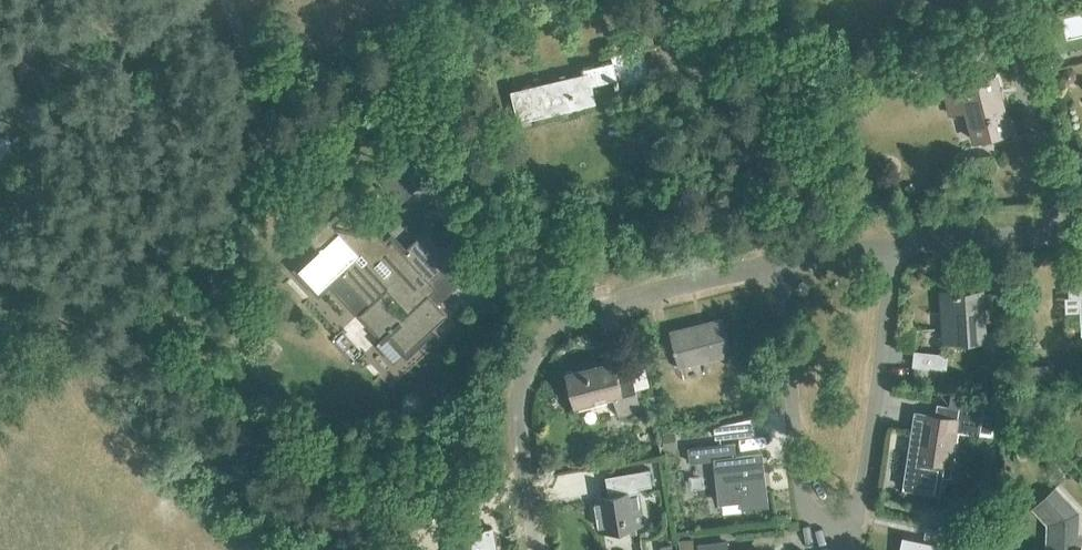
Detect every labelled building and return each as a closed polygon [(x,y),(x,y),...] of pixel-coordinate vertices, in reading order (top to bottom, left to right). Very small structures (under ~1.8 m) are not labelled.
[(640,47),(655,43),(653,33),(641,36),(640,33),(614,39),(615,44),(611,45),(611,44),(606,45),(606,47),(602,48),(604,57),(612,55),(613,61),(583,68),(584,72),(511,90),(518,121),(596,103),(592,85),(615,79),(618,92),(634,88),(633,81),(648,78),(640,47)] [(968,72),(965,59),(941,65),(945,78),(968,72)] [(975,140),(1011,131),(997,74),(945,87),(952,114),(967,110),(975,140)] [(0,137),(0,149),(10,149),(10,137),(0,137)] [(322,250),(302,269),(320,290),(340,272),(371,304),(362,314),(385,345),(393,335),(408,352),(447,314),(430,295),(437,288),(431,281),(453,260),(429,230),(405,251),(395,240),(390,245),(355,207),(335,226),(330,220),(312,238),(322,250)] [(1070,275),(1071,295),(1081,294),(1081,303),(1081,275),(1070,275)] [(1007,331),(986,332),(983,289),(940,291),(943,341),(986,338),(987,345),(1008,344),(1007,331)] [(671,332),(680,367),(731,354),(722,319),(671,332)] [(913,366),(946,369),(947,355),(914,352),(913,366)] [(631,372),(618,375),(614,360),(567,372),(575,406),(614,395),(619,414),(640,409),(631,372)] [(908,457),(904,488),(928,492),(930,475),(950,479),(957,433),(979,437),(983,409),(960,405),(959,408),(937,405),(934,417),(915,414),(912,430),(920,431),(916,458),(908,457)] [(662,434),(664,450),(677,449),(676,433),(662,434)] [(762,453),(735,456),(734,444),(688,448),(689,462),(715,460),(719,503),(742,500),(743,510),(767,507),(762,453)] [(615,474),(618,488),(652,482),(649,468),(615,474)] [(1081,544),(1081,536),(1078,536),(1079,512),(1056,487),(1034,508),(1049,524),(1048,549),(1081,549),(1081,544)] [(592,499),(598,533),(641,525),(635,491),(592,499)] [(984,491),(970,500),(964,503),(974,519),(1000,508),(996,499),(990,501),(984,491)] [(463,497),(444,500),(446,512),(465,509),(463,497)] [(492,528),(477,531),(477,534),(450,538),(452,549),(496,549),(492,528)] [(949,544),(972,549),(974,537),(952,532),(949,544)] [(944,545),(902,537),(900,549),(943,549),(944,545)]
